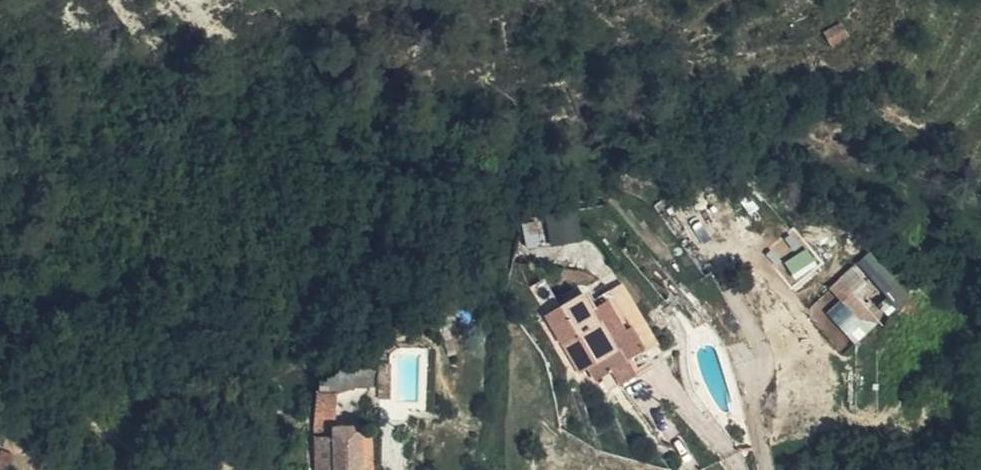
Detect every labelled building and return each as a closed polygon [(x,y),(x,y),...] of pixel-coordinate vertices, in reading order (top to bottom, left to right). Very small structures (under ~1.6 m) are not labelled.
[(549,210),(552,241),(584,238),(581,207),(549,210)] [(830,308),(853,341),(887,318),(884,314),(910,296),(877,249),(830,281),(843,299),(830,308)] [(609,300),(641,353),(651,347),(615,288),(604,294),(609,300)] [(622,364),(636,357),(603,303),(609,300),(604,294),(593,300),(597,306),(587,312),(583,306),(577,297),(540,318),(575,378),(600,364),(615,389),(632,380),(622,364)] [(593,300),(583,306),(587,312),(597,306),(593,300)] [(636,357),(641,353),(609,300),(603,303),(636,357)] [(809,314),(799,317),(802,328),(812,325),(809,314)] [(376,384),(374,363),(320,369),(324,405),(338,404),(336,388),(376,384)] [(319,462),(318,469),(365,469),(366,450),(366,444),(377,444),(378,422),(367,421),(367,414),(338,413),(337,424),(335,452),(319,450),(319,462)] [(321,422),(319,450),(335,452),(337,424),(321,422)] [(366,450),(365,469),(375,469),(376,447),(377,444),(366,444),(366,450)]
